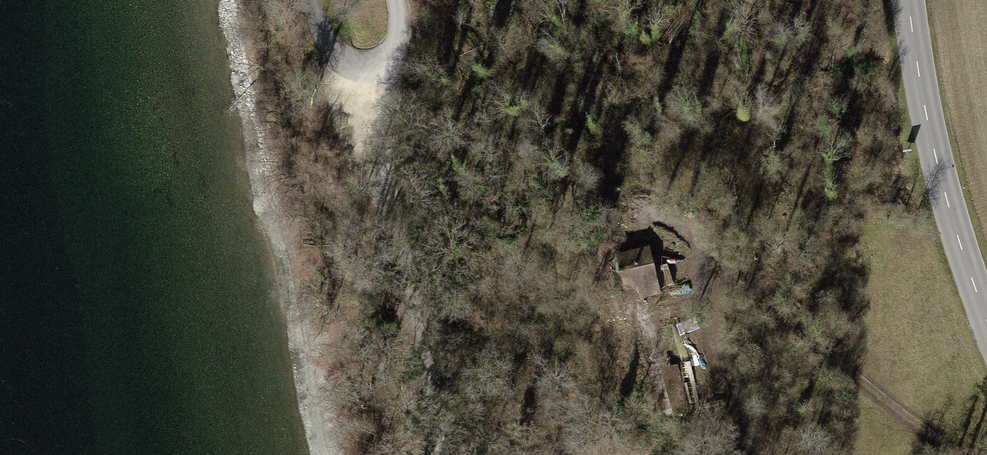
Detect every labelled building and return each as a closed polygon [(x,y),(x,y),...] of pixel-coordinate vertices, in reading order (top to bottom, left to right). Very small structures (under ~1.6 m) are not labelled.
[(654,246),(617,255),(627,302),(664,293),(654,246)]
